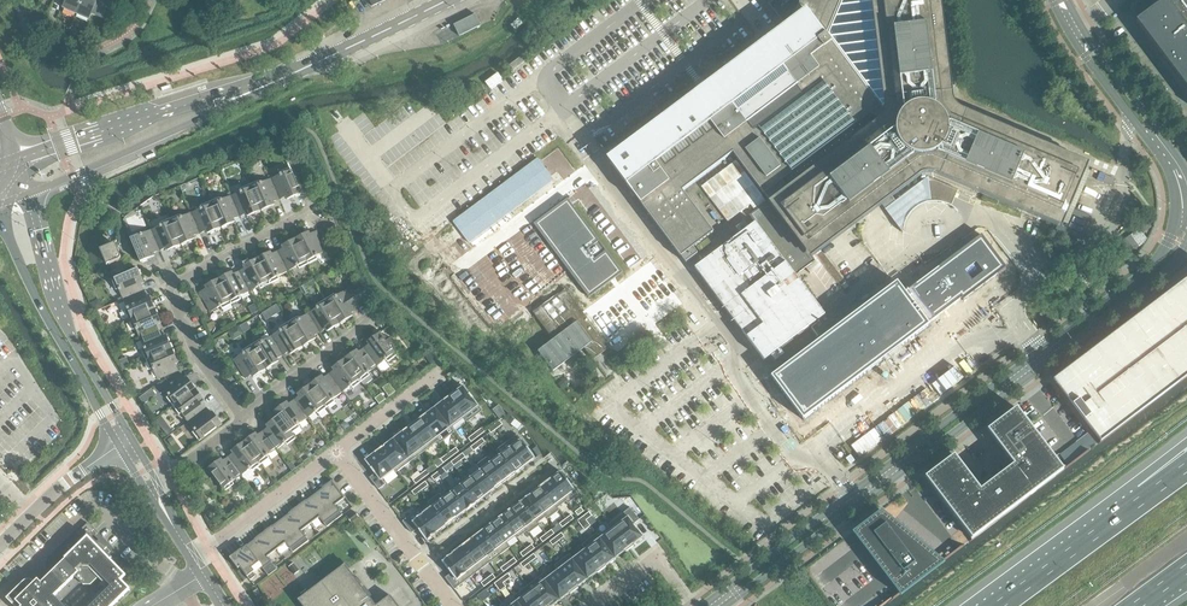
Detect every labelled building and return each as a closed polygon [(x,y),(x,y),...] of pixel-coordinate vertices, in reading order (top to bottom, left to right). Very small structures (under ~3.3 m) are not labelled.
[(76,14),(82,0),(67,0),(66,3),(64,8),(76,14)] [(92,14),(98,0),(82,0),(76,14),(89,19),(92,14)] [(92,14),(110,21),(119,0),(98,0),(92,14)] [(938,0),(802,0),(801,3),(799,0),(771,0),(791,28),(707,91),(694,101),(694,102),(615,161),(630,181),(626,184),(638,200),(681,257),(685,263),(697,254),(693,248),(713,233),(689,200),(682,191),(733,153),(765,194),(769,200),(750,215),(755,223),(695,268),(765,361),(825,316),(791,269),(796,265),(810,254),(811,255),(815,252),(820,248),(881,203),(886,209),(885,209),(890,215),(903,233),(904,232),(904,229),(905,226),(905,224),(906,221),(907,219),(909,216),(910,214),(912,212),(914,210),(916,208),(918,207),(920,205),(920,204),(917,200),(914,197),(911,192),(910,191),(898,200),(896,202),(895,200),(891,195),(922,172),(933,171),(992,196),(999,199),(1002,200),(1034,213),(1044,217),(1061,224),(1071,200),(1086,166),(957,111),(951,103),(938,0)] [(1186,89),(1186,0),(1155,0),(1159,5),(1136,22),(1186,89)] [(458,31),(460,36),(482,26),(479,21),(476,14),(454,25),(458,31)] [(512,25),(516,30),(523,24),(522,23),(519,20),(512,25)] [(510,65),(514,70),(524,62),(520,57),(510,65)] [(503,79),(498,73),(486,82),(490,88),(503,79)] [(470,243),(553,181),(554,181),(554,180),(554,179),(539,159),(538,159),(538,158),(537,158),(537,159),(454,221),(453,222),(454,222),(469,242),(469,243),(470,243)] [(282,174),(271,179),(280,199),(286,197),(287,200),(302,194),(290,167),(281,171),(282,174)] [(260,180),(250,185),(261,210),(275,204),(274,202),(280,199),(271,179),(261,183),(260,180)] [(233,191),(230,192),(240,216),(246,213),(247,217),(261,210),(250,185),(240,189),(241,191),(234,194),(233,191)] [(220,197),(210,201),(222,227),(235,221),(234,219),(240,216),(230,192),(228,193),(229,197),(221,200),(220,197)] [(568,198),(534,224),(589,298),(623,272),(568,198)] [(202,208),(191,212),(200,233),(207,231),(208,233),(222,227),(210,201),(201,205),(202,208)] [(180,214),(170,218),(181,244),(195,239),(194,236),(200,233),(191,212),(181,216),(180,214)] [(162,225),(151,230),(160,251),(167,248),(168,250),(181,244),(170,218),(161,222),(162,225)] [(160,251),(151,230),(141,234),(140,231),(130,235),(141,262),(155,256),(154,253),(160,251)] [(309,232),(296,239),(309,263),(318,259),(317,256),(327,251),(317,230),(310,234),(309,232)] [(896,284),(770,378),(802,421),(928,328),(926,326),(959,301),(960,303),(1003,271),(979,238),(903,295),(896,284)] [(284,248),(278,251),(288,271),(298,266),(299,268),(309,263),(296,239),(282,245),(284,248)] [(106,258),(109,264),(123,258),(117,244),(103,250),(106,258)] [(270,252),(257,259),(270,283),(280,279),(278,276),(288,271),(278,251),(272,254),(270,252)] [(245,268),(239,271),(250,291),(260,286),(261,288),(270,283),(257,259),(244,265),(245,268)] [(118,299),(119,301),(144,290),(142,284),(144,283),(138,268),(112,279),(116,290),(119,289),(122,297),(118,299)] [(232,272),(219,279),(232,304),(241,299),(240,296),(250,291),(239,271),(233,274),(232,272)] [(232,304),(219,279),(205,286),(207,289),(200,292),(211,312),(221,306),(222,309),(232,304)] [(1100,445),(1186,378),(1186,280),(1055,381),(1101,441),(1099,443),(1100,445)] [(334,294),(325,299),(340,324),(353,316),(352,313),(368,303),(372,301),(362,291),(357,283),(347,291),(347,290),(346,290),(336,296),(334,294)] [(300,287),(305,295),(309,293),(304,285),(300,287)] [(566,289),(535,313),(556,340),(540,352),(554,371),(584,348),(593,360),(610,347),(566,289)] [(125,310),(129,320),(155,309),(149,295),(147,296),(144,290),(119,301),(120,304),(124,302),(128,309),(125,310)] [(318,307),(308,313),(320,333),(326,329),(327,332),(340,324),(325,299),(316,305),(318,307)] [(135,340),(135,341),(161,330),(159,324),(161,323),(155,309),(129,320),(133,330),(136,329),(140,338),(135,340)] [(267,310),(263,313),(267,320),(271,317),(267,310)] [(297,317),(289,322),(303,346),(316,339),(315,336),(320,333),(308,313),(299,319),(297,317)] [(247,322),(240,326),(244,333),(251,329),(247,322)] [(281,330),(272,336),(283,355),(289,352),(291,354),(303,346),(289,322),(279,328),(281,330)] [(142,350),(146,360),(172,349),(167,335),(164,336),(161,330),(135,341),(136,343),(141,341),(145,349),(142,350)] [(369,344),(364,348),(377,367),(386,360),(388,362),(397,356),(395,353),(400,349),(391,338),(387,341),(380,333),(368,342),(369,344)] [(260,339),(252,345),(266,369),(279,361),(278,359),(283,355),(272,336),(262,342),(260,339)] [(266,369),(252,345),(242,350),(244,353),(234,359),(246,379),(252,375),(253,377),(266,369)] [(357,350),(345,359),(362,382),(365,386),(373,379),(369,373),(377,367),(364,348),(358,352),(357,350)] [(172,349),(146,360),(151,370),(153,369),(158,380),(179,371),(176,364),(178,363),(172,349)] [(430,351),(425,355),(428,360),(433,356),(430,351)] [(334,370),(329,374),(343,392),(352,386),(353,388),(362,382),(345,359),(333,368),(334,370)] [(167,397),(173,406),(196,389),(187,377),(185,379),(180,373),(162,386),(169,396),(167,397)] [(322,376),(310,385),(327,408),(336,402),(334,399),(343,392),(329,374),(324,378),(322,376)] [(570,383),(567,378),(559,384),(563,388),(570,383)] [(299,396),(294,400),(308,418),(315,413),(316,413),(317,412),(318,414),(327,408),(310,385),(298,394),(299,396)] [(482,410),(464,386),(449,397),(468,422),(483,411),(482,410)] [(182,413),(188,422),(207,408),(203,403),(205,401),(196,389),(173,406),(180,415),(182,413)] [(145,395),(140,398),(144,404),(149,400),(145,395)] [(379,395),(375,398),(379,404),(383,401),(379,395)] [(468,422),(449,397),(435,407),(454,432),(455,432),(451,427),(464,418),(468,422)] [(274,411),(278,416),(279,416),(292,434),(293,434),(301,428),(299,425),(300,425),(299,424),(308,418),(294,400),(289,404),(287,402),(274,411)] [(454,432),(435,407),(421,418),(438,441),(440,443),(454,432)] [(207,408),(188,422),(195,431),(193,432),(199,441),(222,424),(213,412),(210,414),(207,408)] [(1090,450),(1090,449),(1069,466),(1063,469),(1017,408),(988,430),(1014,465),(993,480),(989,475),(984,479),(988,484),(981,490),(955,455),(925,477),(972,539),(969,542),(970,542),(1029,497),(1039,489),(1064,470),(1090,450)] [(268,428),(263,431),(277,450),(285,443),(287,445),(296,439),(293,434),(292,434),(279,416),(278,416),(266,425),(268,428)] [(438,441),(421,418),(408,428),(425,451),(438,441)] [(497,429),(503,425),(500,421),(494,425),(497,429)] [(491,433),(497,429),(494,425),(488,429),(491,433)] [(169,427),(163,431),(167,437),(173,432),(169,427)] [(425,451),(408,428),(394,439),(411,461),(425,451)] [(478,437),(485,432),(482,428),(475,433),(478,437)] [(256,433),(244,442),(261,465),(270,459),(268,456),(277,450),(263,431),(258,435),(256,433)] [(471,442),(478,437),(475,433),(469,438),(471,442)] [(1060,455),(1069,466),(1090,449),(1097,444),(1089,433),(1060,455)] [(536,458),(518,435),(507,443),(525,466),(536,458)] [(173,437),(168,440),(172,446),(177,442),(173,437)] [(485,442),(482,438),(477,443),(480,447),(485,442)] [(411,461),(394,439),(380,449),(395,470),(397,472),(411,461)] [(233,453),(228,457),(242,475),(251,469),(253,471),(261,465),(244,442),(232,451),(233,453)] [(474,451),(480,447),(477,443),(471,447),(474,451)] [(525,466),(507,443),(506,443),(497,450),(516,474),(525,466)] [(452,457),(459,451),(456,448),(449,453),(452,457)] [(395,470),(380,449),(366,460),(376,474),(370,478),(379,489),(386,484),(382,480),(395,470)] [(516,474),(497,450),(501,455),(492,461),(488,457),(506,481),(516,474)] [(444,463),(452,457),(449,453),(441,459),(444,463)] [(466,457),(463,453),(457,457),(460,461),(466,457)] [(242,475),(228,457),(223,461),(221,459),(209,468),(226,491),(235,484),(233,482),(242,475)] [(454,466),(460,461),(457,457),(451,462),(454,466)] [(506,481),(488,457),(478,465),(496,489),(506,481)] [(292,462),(288,465),(293,471),(296,468),(292,462)] [(496,489),(478,465),(477,465),(481,470),(472,476),(471,474),(470,475),(486,496),(496,489)] [(446,472),(443,468),(437,472),(440,476),(446,472)] [(423,479),(430,474),(427,470),(420,475),(423,479)] [(579,495),(571,485),(573,483),(567,475),(567,476),(565,477),(561,471),(551,479),(569,503),(579,495)] [(435,481),(440,476),(437,472),(433,475),(432,477),(435,481)] [(416,484),(423,479),(420,475),(413,480),(416,484)] [(486,496),(470,475),(460,482),(476,503),(486,496)] [(569,503),(551,479),(541,487),(559,510),(560,510),(558,508),(566,502),(566,501),(568,503),(569,503)] [(336,505),(345,498),(332,480),(323,488),(315,494),(335,521),(343,515),(336,505)] [(429,485),(426,481),(419,486),(422,490),(429,485)] [(476,503),(460,482),(450,489),(467,511),(476,503)] [(415,495),(422,490),(419,486),(412,492),(415,495)] [(559,510),(541,487),(531,494),(549,518),(558,511),(559,510)] [(467,511),(450,489),(450,490),(452,492),(443,499),(439,494),(457,518),(467,511)] [(335,521),(315,494),(307,500),(298,507),(311,524),(320,517),(327,527),(335,521)] [(457,518),(439,494),(429,502),(447,526),(457,518)] [(549,518),(531,494),(521,501),(539,525),(540,525),(538,523),(547,516),(549,518)] [(539,525),(521,501),(512,509),(530,533),(539,525)] [(447,526),(429,502),(428,502),(430,505),(422,511),(420,509),(419,509),(437,533),(447,526)] [(302,531),(311,524),(298,507),(289,513),(289,514),(281,520),(301,547),(309,541),(302,531)] [(578,516),(584,511),(581,507),(576,512),(578,516)] [(639,520),(631,508),(610,523),(629,548),(644,537),(634,524),(639,520)] [(437,533),(419,509),(403,521),(412,533),(418,529),(427,541),(437,533)] [(530,533),(512,509),(502,516),(518,538),(527,531),(529,533),(530,533)] [(881,605),(883,605),(899,593),(899,594),(887,603),(887,604),(900,594),(901,596),(946,562),(944,561),(965,545),(965,544),(943,560),(882,510),(853,533),(898,593),(881,605)] [(348,518),(351,523),(359,517),(356,512),(348,518)] [(586,520),(592,516),(589,512),(584,516),(586,520)] [(569,523),(574,519),(571,515),(566,519),(569,523)] [(518,538),(502,516),(492,524),(510,547),(511,547),(507,542),(508,542),(516,536),(517,538),(518,538)] [(589,524),(586,520),(584,516),(578,521),(584,528),(589,524)] [(563,527),(569,523),(566,519),(560,524),(563,527)] [(301,547),(281,520),(273,526),(264,532),(277,550),(286,543),(293,553),(301,547)] [(65,551),(68,553),(61,560),(63,562),(49,575),(42,583),(38,579),(35,582),(34,581),(32,580),(30,580),(27,580),(25,581),(24,582),(7,598),(15,605),(65,605),(55,596),(75,576),(83,585),(92,584),(101,576),(111,587),(91,605),(112,605),(121,597),(130,589),(121,580),(126,576),(114,563),(116,561),(108,554),(111,552),(96,536),(98,534),(88,523),(78,533),(81,536),(65,551)] [(629,548),(610,523),(610,524),(612,526),(599,535),(597,533),(597,534),(616,559),(617,558),(616,558),(629,548)] [(510,547),(492,524),(482,531),(500,555),(510,548),(510,547)] [(549,538),(555,534),(552,530),(546,534),(549,538)] [(500,555),(482,531),(472,539),(490,562),(500,555)] [(255,540),(247,545),(267,571),(274,565),(268,556),(277,550),(264,532),(255,539),(255,540)] [(565,537),(562,533),(556,537),(559,541),(565,537)] [(543,542),(549,538),(546,534),(540,538),(543,542)] [(616,559),(597,534),(583,544),(602,569),(615,559),(616,559)] [(553,545),(559,541),(556,537),(550,541),(553,545)] [(490,562),(472,539),(462,546),(480,570),(490,562)] [(602,569),(583,544),(582,545),(586,549),(573,559),(570,554),(569,555),(588,580),(589,579),(602,569)] [(241,549),(230,558),(239,568),(240,567),(248,577),(254,572),(262,566),(269,576),(270,575),(267,571),(247,545),(242,550),(241,549)] [(532,545),(526,549),(529,553),(535,548),(532,545)] [(480,570),(462,546),(453,553),(471,577),(480,570)] [(529,553),(526,549),(521,553),(523,557),(529,553)] [(471,577),(453,553),(442,561),(452,574),(446,578),(455,589),(471,577)] [(537,557),(534,554),(527,559),(530,563),(537,557)] [(588,580),(569,555),(565,558),(556,565),(555,565),(574,590),(587,580),(588,580)] [(511,567),(517,562),(515,558),(508,563),(511,567)] [(523,568),(530,563),(527,559),(521,564),(523,568)] [(289,567),(295,574),(300,571),(294,563),(289,567)] [(504,572),(511,567),(508,563),(501,568),(504,572)] [(274,565),(267,571),(270,575),(277,569),(276,568),(274,565)] [(345,565),(299,600),(304,605),(376,605),(345,565)] [(574,590),(555,565),(558,570),(546,580),(542,575),(542,576),(561,601),(561,600),(574,590)] [(254,572),(248,577),(250,580),(256,576),(254,572)] [(504,582),(511,577),(508,573),(502,578),(504,582)] [(490,582),(496,578),(493,574),(487,579),(490,582)] [(542,576),(541,576),(528,586),(543,605),(553,605),(560,601),(561,601),(542,576)] [(507,586),(504,582),(502,578),(495,583),(501,591),(507,586)] [(484,587),(490,582),(487,579),(481,583),(484,587)] [(528,586),(514,596),(521,605),(543,605),(528,586)] [(390,596),(377,605),(398,605),(390,596)] [(514,596),(513,597),(517,602),(511,605),(521,605),(514,596)]
